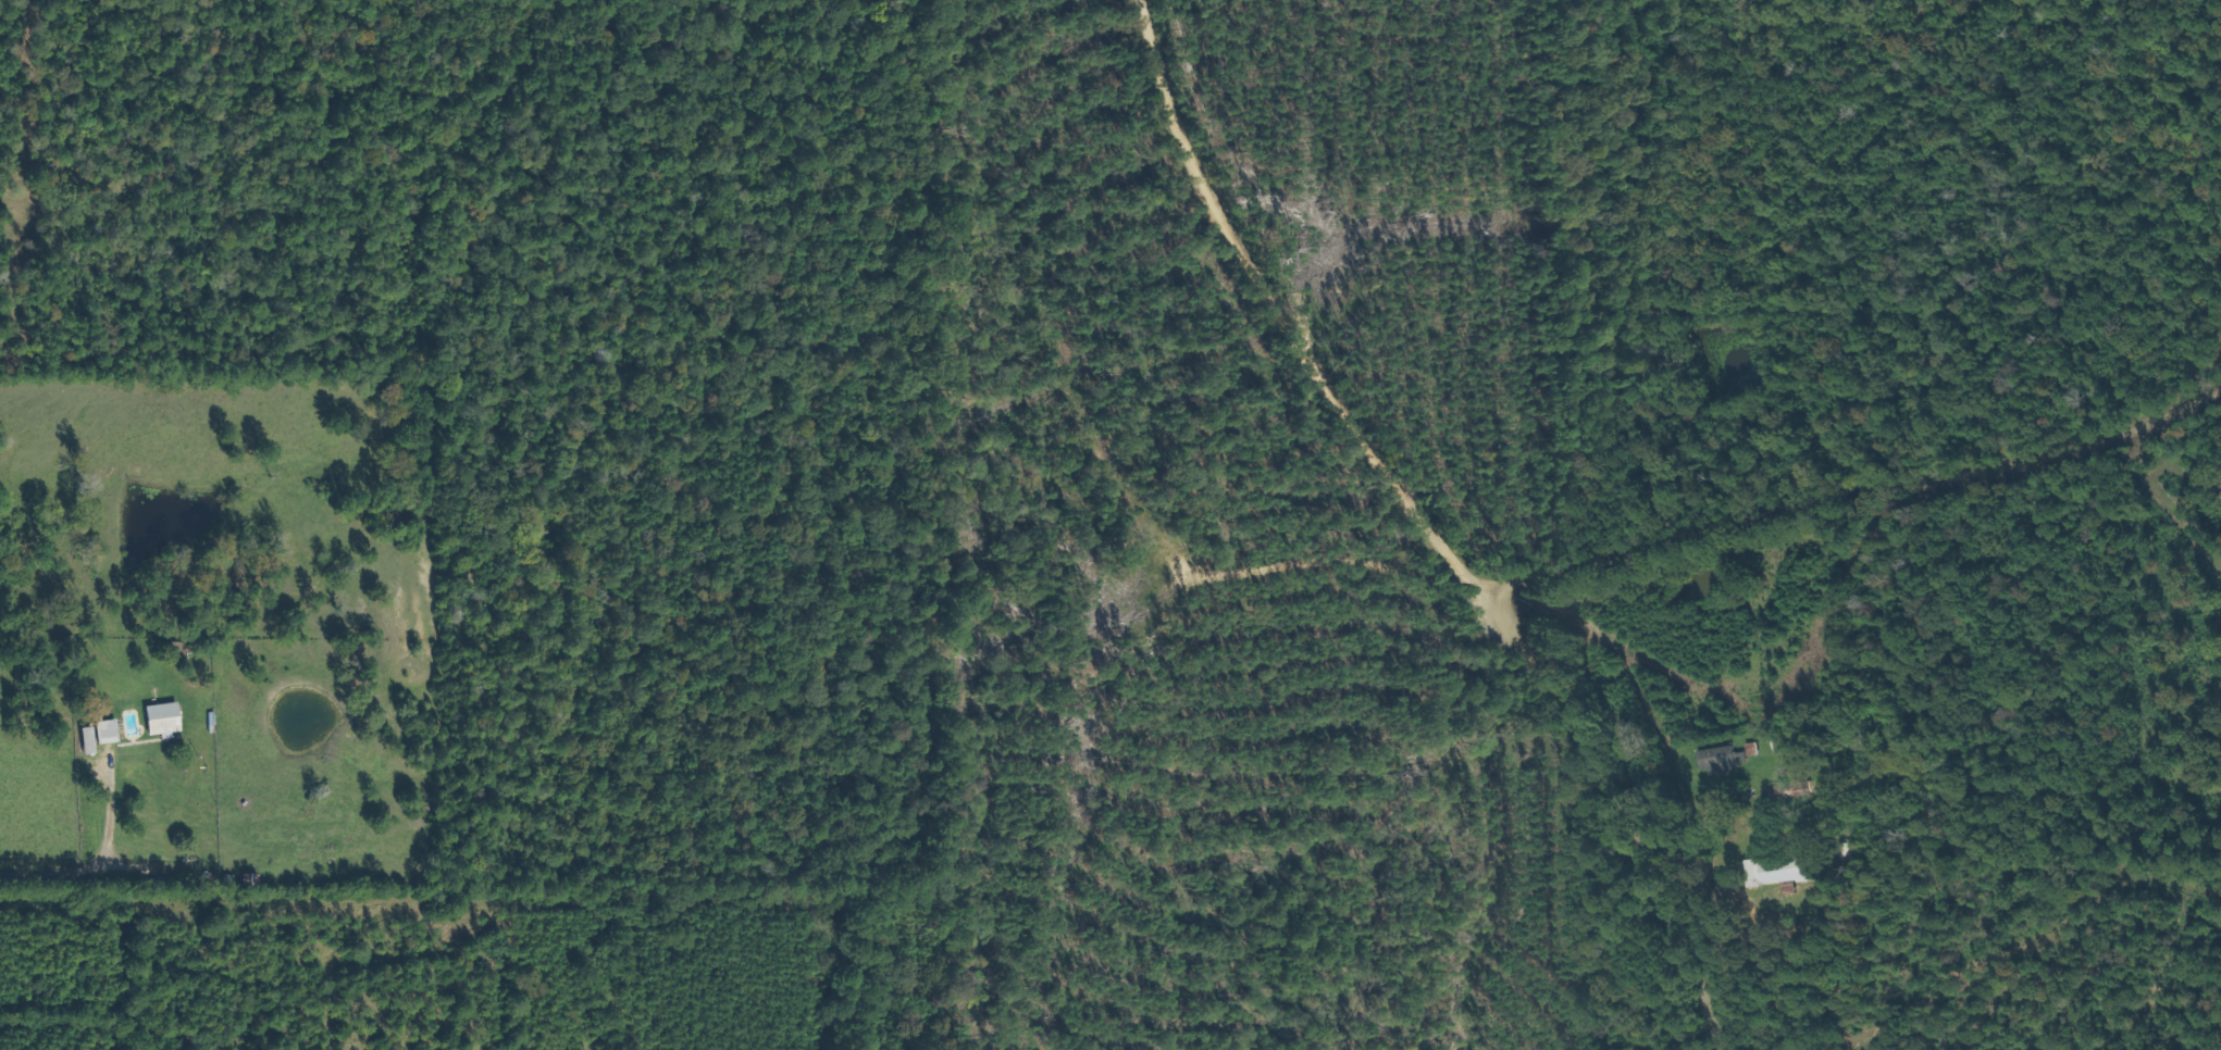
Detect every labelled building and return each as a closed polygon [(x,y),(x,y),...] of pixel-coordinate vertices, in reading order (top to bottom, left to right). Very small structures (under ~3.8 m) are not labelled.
[(140,705),(142,734),(175,731),(172,703),(140,705)] [(90,721),(92,743),(113,741),(111,719),(90,721)] [(1730,752),(1729,744),(1692,750),(1696,769),(1705,767),(1706,772),(1744,765),(1742,750),(1730,752)] [(1805,794),(1802,781),(1786,784),(1790,798),(1805,794)] [(1786,854),(1739,858),(1741,885),(1813,879),(1810,840),(1785,842),(1786,854)]
